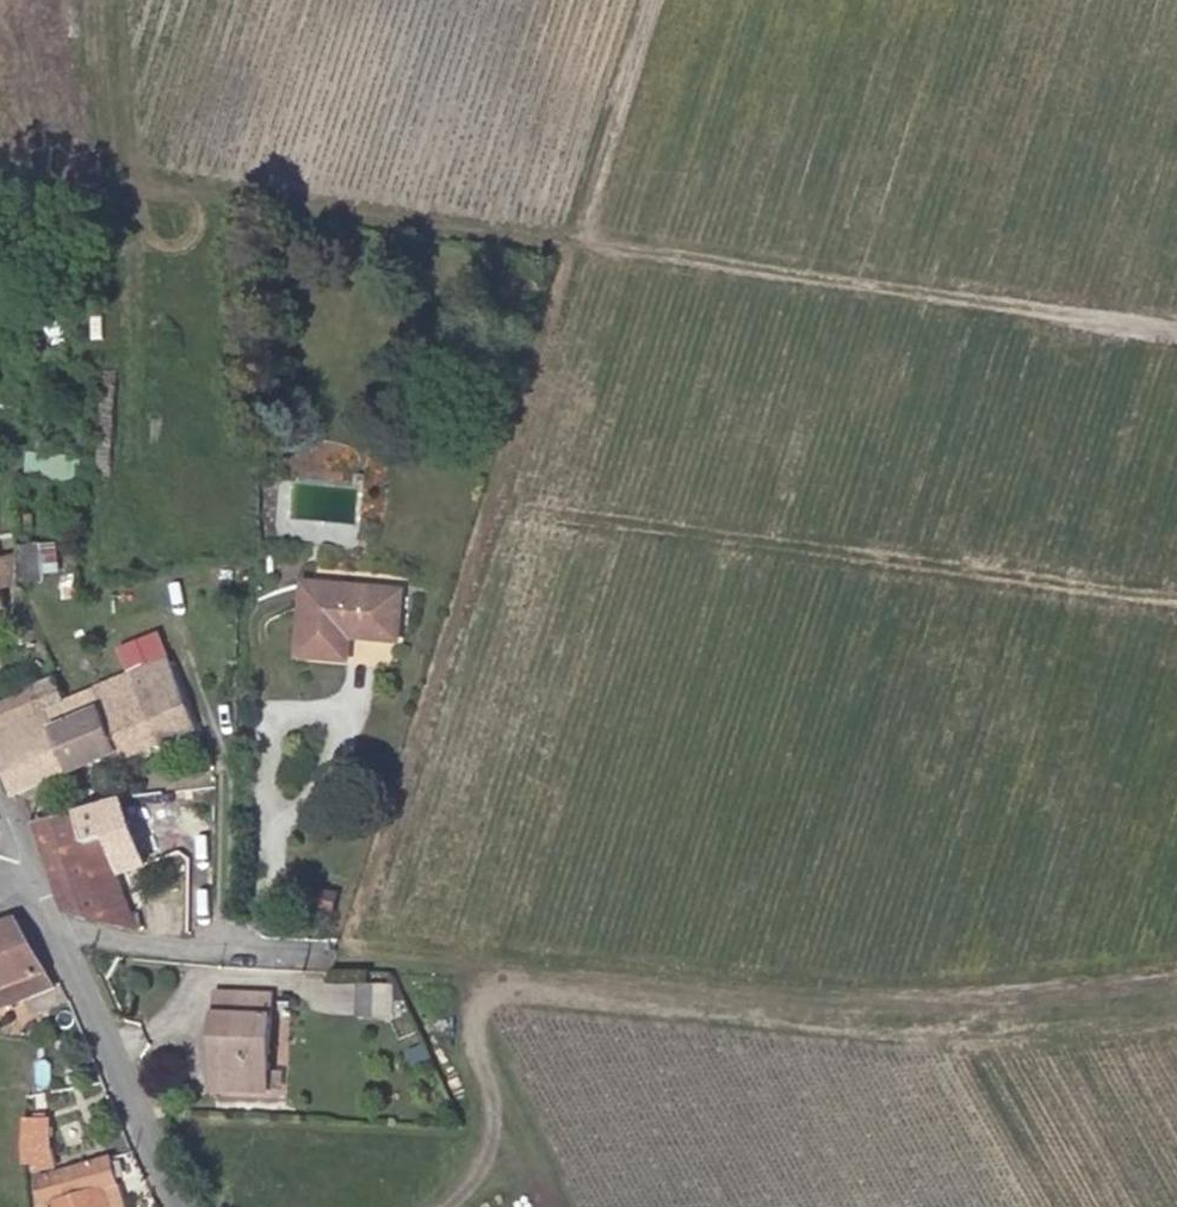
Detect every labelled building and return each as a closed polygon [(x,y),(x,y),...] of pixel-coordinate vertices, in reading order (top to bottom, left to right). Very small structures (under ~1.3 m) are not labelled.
[(30,469),(76,476),(79,459),(32,452),(30,469)] [(21,554),(20,554),(0,560),(0,569),(4,588),(22,584),(21,556),(21,554)] [(309,586),(302,655),(346,659),(348,636),(399,639),(402,594),(309,586)] [(94,691),(120,755),(121,758),(197,728),(159,633),(121,649),(132,676),(94,691)] [(65,703),(56,682),(0,705),(0,730),(62,705),(65,703)] [(16,794),(120,755),(94,691),(71,701),(68,702),(65,703),(62,705),(0,730),(0,751),(16,794)] [(112,805),(121,803),(137,799),(131,782),(107,792),(112,805)] [(128,916),(137,914),(139,913),(132,893),(124,896),(114,870),(122,866),(124,873),(144,866),(121,803),(112,805),(78,815),(58,819),(38,824),(66,909),(132,925),(128,916)] [(305,886),(299,907),(332,915),(338,893),(305,886)] [(132,925),(143,928),(137,914),(128,916),(132,925)] [(2,1010),(58,990),(17,922),(0,928),(0,1005),(2,1010)] [(394,989),(362,988),(361,1018),(393,1018),(394,989)] [(226,1043),(224,1092),(270,1093),(272,996),(216,994),(216,1043),(226,1043)] [(226,1043),(216,1043),(215,1091),(224,1092),(226,1043)] [(35,1164),(38,1174),(62,1167),(56,1141),(55,1124),(37,1124),(37,1149),(27,1151),(28,1166),(35,1164)] [(43,1178),(44,1206),(126,1206),(112,1159),(43,1178)]
